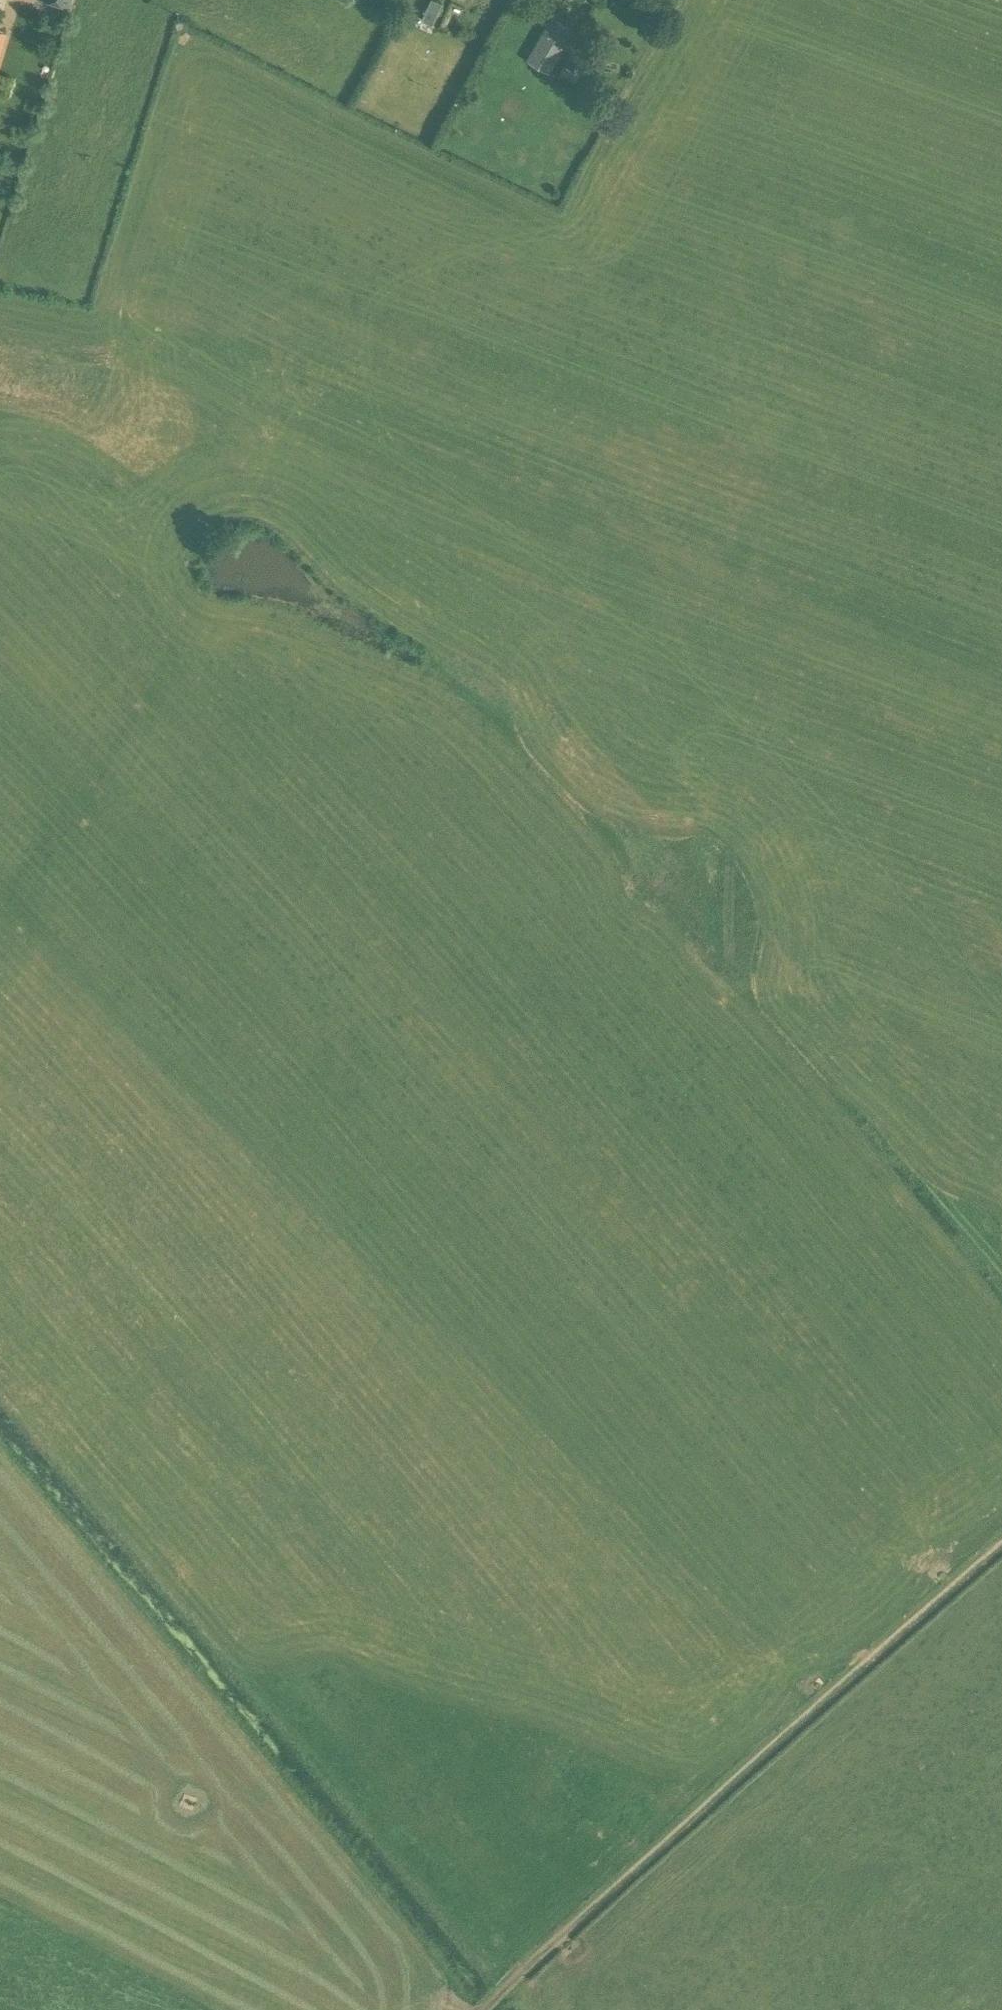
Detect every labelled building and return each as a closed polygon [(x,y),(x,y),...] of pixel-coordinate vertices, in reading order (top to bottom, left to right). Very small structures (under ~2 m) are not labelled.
[(436,24),(446,3),(440,0),(426,0),(419,16),(436,24)] [(559,57),(574,29),(553,17),(537,45),(559,57)] [(581,73),(593,52),(574,41),(562,62),(581,73)]
